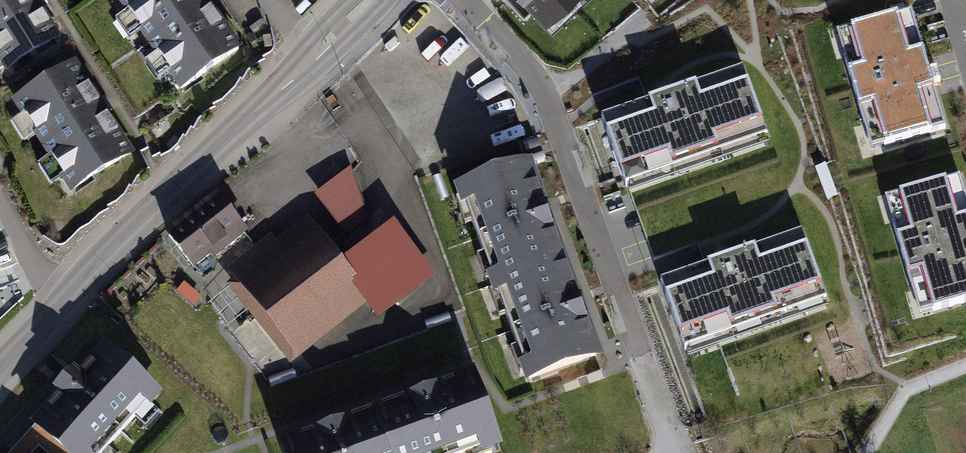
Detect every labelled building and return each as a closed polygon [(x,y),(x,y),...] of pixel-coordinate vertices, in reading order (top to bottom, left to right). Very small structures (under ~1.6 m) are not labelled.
[(38,7),(34,0),(0,0),(0,31),(38,7)] [(181,88),(238,48),(204,0),(119,0),(181,88)] [(545,20),(566,0),(527,0),(545,20)] [(7,68),(56,36),(38,7),(0,31),(0,70),(6,66),(7,68)] [(945,128),(911,12),(851,29),(858,54),(844,58),(864,125),(878,121),(885,145),(945,128)] [(16,100),(72,189),(130,152),(74,64),(16,100)] [(742,68),(601,119),(623,181),(765,130),(742,68)] [(314,195),(345,236),(368,218),(351,166),(314,195)] [(491,276),(495,284),(563,260),(528,166),(460,191),(464,200),(468,198),(476,220),(472,222),(483,254),(488,252),(496,274),(491,276)] [(959,176),(899,194),(906,218),(892,223),(912,290),(927,286),(934,311),(965,302),(965,200),(959,176)] [(216,197),(168,235),(193,266),(220,244),(224,249),(245,232),(216,197)] [(396,229),(342,270),(364,297),(362,298),(373,312),(428,270),(396,229)] [(684,345),(825,294),(802,230),(661,281),(684,345)] [(263,241),(231,267),(293,343),(310,330),(315,336),(362,298),(364,297),(342,270),(315,236),(281,263),(263,241)] [(525,369),(529,378),(597,354),(563,260),(495,284),(498,293),(502,291),(510,313),(506,315),(517,347),(522,345),(530,367),(525,369)] [(193,305),(199,299),(183,285),(178,291),(193,305)] [(35,424),(36,425),(68,452),(101,452),(155,393),(104,347),(78,376),(73,371),(55,391),(61,396),(35,424)] [(377,410),(393,452),(463,452),(462,451),(485,443),(486,447),(496,444),(471,376),(377,410)] [(283,444),(286,452),(393,452),(377,410),(283,444)] [(36,425),(11,452),(33,452),(38,447),(45,452),(68,452),(36,425)]
